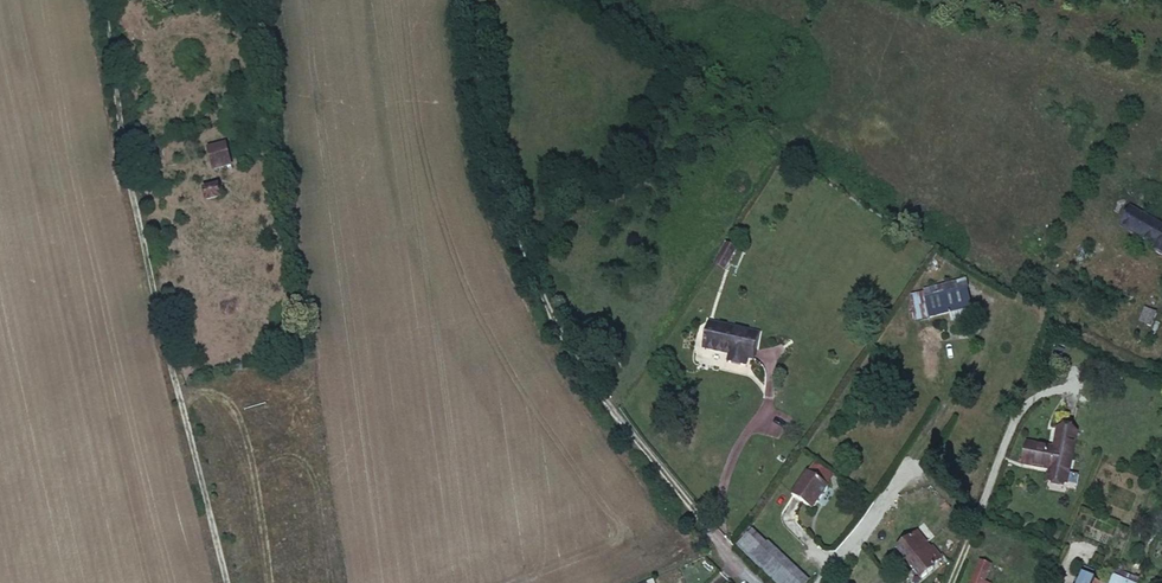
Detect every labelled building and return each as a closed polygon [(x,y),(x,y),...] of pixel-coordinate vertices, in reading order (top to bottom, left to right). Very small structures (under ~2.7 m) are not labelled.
[(203,153),(206,173),(223,170),(220,150),(203,153)] [(217,197),(203,199),(204,211),(219,208),(217,197)] [(1161,226),(1161,225),(1161,213),(1154,209),(1149,219),(1161,226)] [(1120,233),(1157,252),(1154,258),(1161,262),(1161,233),(1130,216),(1120,233)] [(724,243),(713,261),(722,267),(732,248),(724,243)] [(966,286),(927,292),(931,317),(970,311),(966,286)] [(1137,323),(1151,330),(1158,315),(1145,308),(1137,323)] [(758,333),(708,325),(704,349),(728,354),(726,363),(748,366),(749,359),(754,360),(758,333)] [(1081,435),(1060,429),(1055,449),(1033,444),(1027,465),(1050,470),(1047,483),(1068,487),(1075,459),(1081,435)] [(800,480),(785,502),(805,517),(821,495),(800,480)] [(905,562),(922,582),(925,582),(938,573),(936,569),(946,562),(939,552),(934,556),(927,547),(932,542),(921,529),(896,551),(905,562)] [(736,550),(749,561),(775,582),(800,582),(746,537),(736,550)] [(991,568),(980,564),(973,582),(986,582),(991,568)] [(1143,567),(1141,573),(1151,576),(1152,571),(1143,567)]
